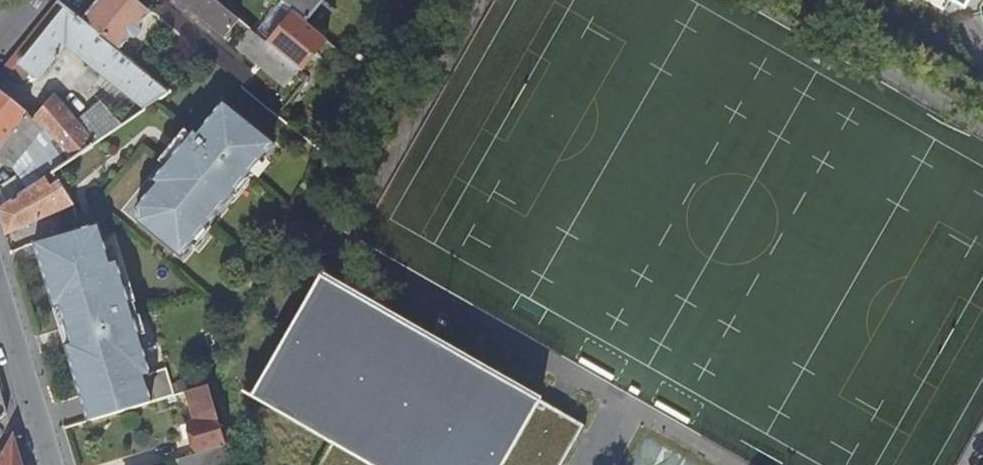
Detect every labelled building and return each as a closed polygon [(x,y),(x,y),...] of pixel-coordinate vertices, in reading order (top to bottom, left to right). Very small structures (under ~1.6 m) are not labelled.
[(76,18),(118,51),(128,39),(134,40),(141,32),(139,27),(150,14),(133,0),(98,0),(91,9),(87,5),(76,18)] [(87,5),(91,9),(98,0),(91,0),(87,5)] [(225,40),(239,23),(210,0),(176,0),(225,40)] [(306,24),(324,1),(322,0),(276,0),(281,4),(293,14),(306,24)] [(942,10),(948,1),(962,9),(967,0),(924,0),(942,10)] [(57,3),(3,70),(21,85),(30,75),(37,80),(66,45),(147,110),(171,93),(118,51),(76,18),(57,3)] [(293,14),(281,4),(254,35),(262,42),(267,46),(293,14)] [(247,76),(164,8),(155,18),(240,86),(247,76)] [(306,24),(293,14),(267,46),(299,71),(301,73),(327,41),(306,24)] [(251,56),(287,86),(299,71),(267,46),(262,42),(251,56)] [(301,73),(299,71),(287,86),(295,92),(307,77),(301,73)] [(307,77),(295,92),(301,97),(313,82),(307,77)] [(0,94),(0,164),(9,172),(43,132),(49,137),(28,153),(45,180),(52,176),(122,127),(116,119),(102,104),(79,125),(54,99),(34,122),(0,94)] [(272,145),(222,104),(196,135),(193,132),(152,182),(156,185),(136,209),(137,222),(180,257),(232,194),(232,193),(228,190),(258,154),(262,158),(262,157),(272,145)] [(136,118),(129,109),(116,119),(122,127),(136,118)] [(322,156),(314,152),(309,160),(317,164),(322,156)] [(266,160),(262,157),(262,158),(258,154),(228,190),(232,193),(232,194),(236,197),(249,181),(248,180),(251,176),(252,177),(266,160)] [(0,211),(0,215),(6,237),(73,207),(52,176),(45,180),(0,211)] [(74,235),(36,246),(40,262),(46,260),(52,279),(46,281),(55,309),(61,307),(66,326),(70,325),(76,344),(66,347),(90,422),(176,397),(168,370),(152,375),(140,339),(139,337),(136,338),(121,290),(125,289),(124,288),(117,263),(110,265),(98,227),(74,235)] [(261,253),(257,262),(265,266),(269,258),(261,253)] [(46,260),(40,262),(46,281),(52,279),(46,260)] [(258,281),(262,273),(254,268),(249,276),(258,281)] [(130,286),(124,288),(125,289),(121,290),(136,338),(139,337),(140,339),(146,337),(140,318),(138,319),(134,305),(136,305),(130,286)] [(61,307),(55,309),(66,347),(76,344),(70,325),(66,326),(61,307)] [(187,381),(178,384),(181,393),(190,390),(187,381)] [(227,447),(208,388),(188,394),(199,431),(193,432),(200,455),(227,447)] [(13,434),(4,450),(17,446),(13,434)] [(17,446),(4,450),(0,457),(0,464),(22,464),(17,446)] [(178,461),(179,464),(233,464),(227,447),(200,455),(178,461)]
